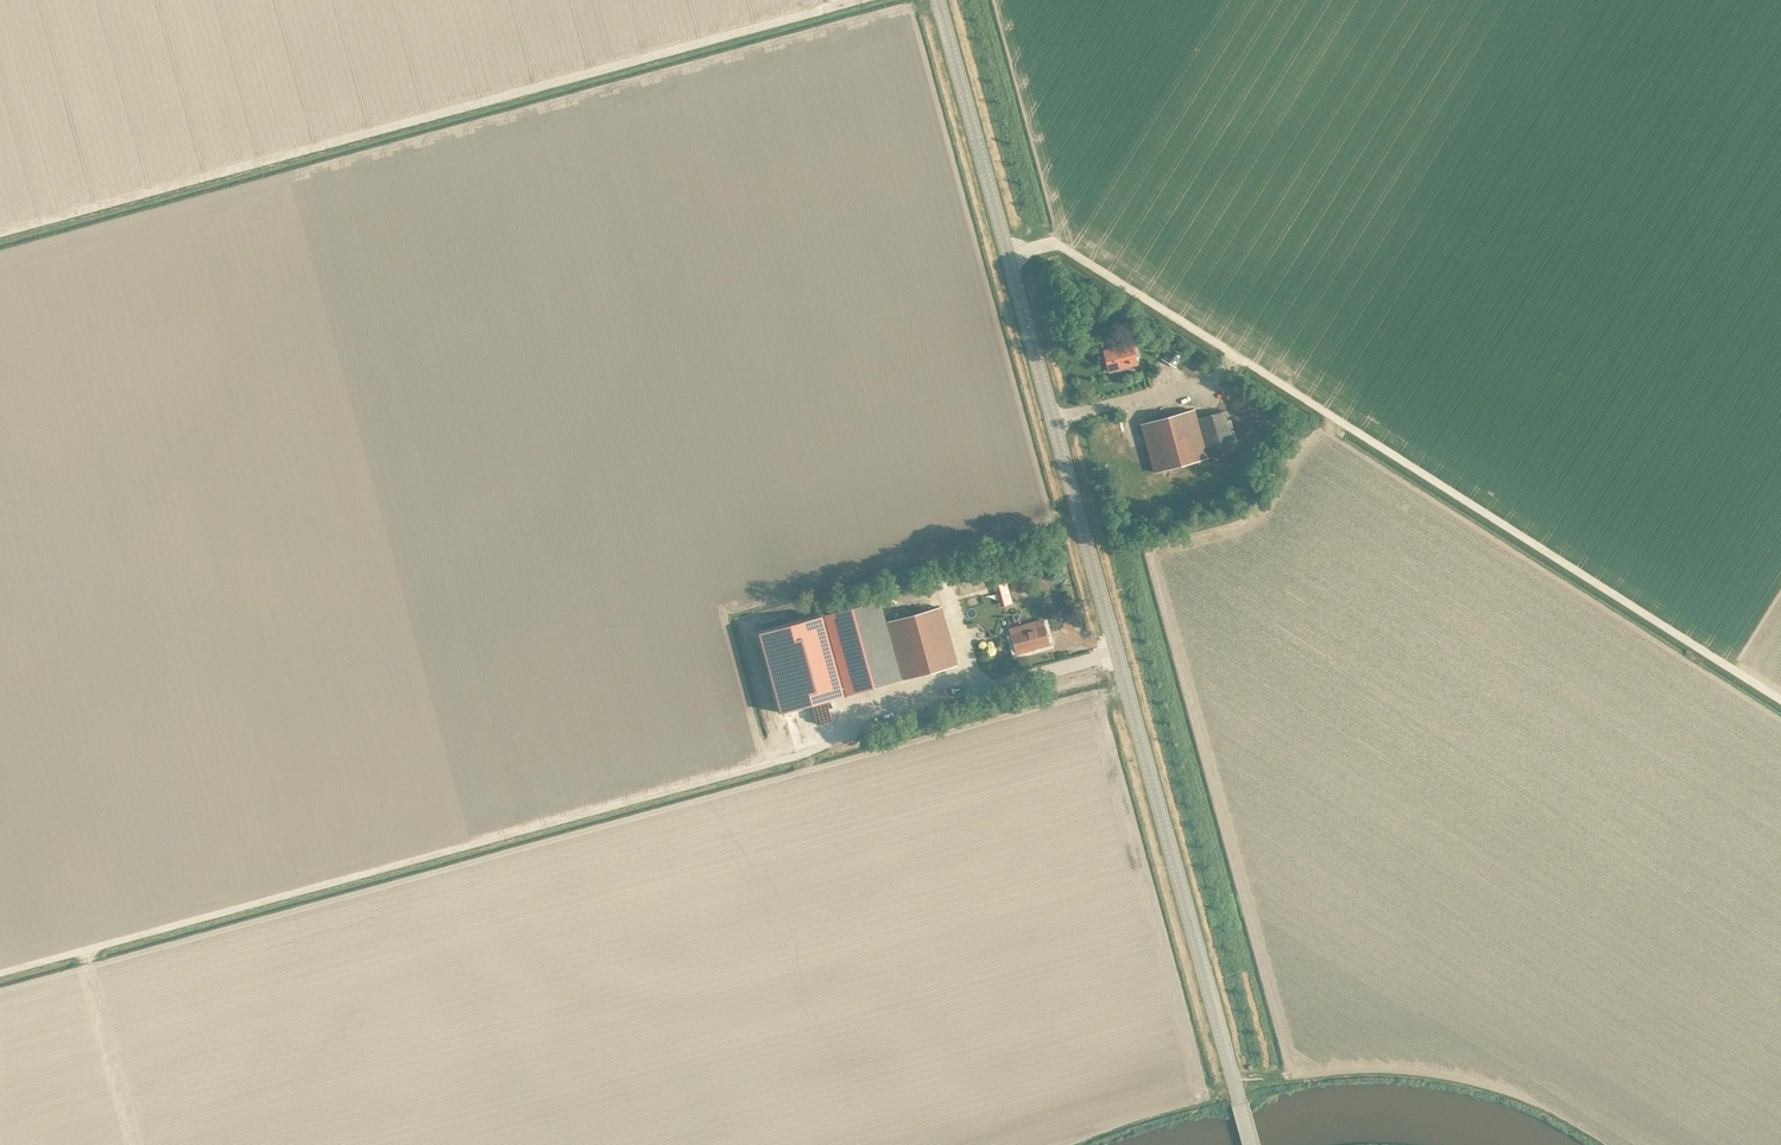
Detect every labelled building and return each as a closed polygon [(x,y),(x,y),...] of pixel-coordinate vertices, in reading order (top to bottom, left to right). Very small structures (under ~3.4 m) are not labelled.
[(1108,370),(1136,362),(1131,341),(1102,349),(1108,370)] [(1174,365),(1182,352),(1168,344),(1161,357),(1174,365)] [(1206,455),(1196,417),(1193,408),(1140,422),(1153,470),(1206,455)] [(1234,448),(1223,409),(1196,417),(1206,455),(1234,448)] [(995,582),(997,589),(1006,586),(1004,579),(995,582)] [(943,589),(937,590),(940,605),(946,603),(943,589)] [(845,693),(900,678),(878,598),(823,613),(845,693)] [(902,677),(956,663),(940,605),(887,620),(902,677)] [(845,693),(823,613),(758,631),(770,675),(780,711),(845,693)] [(1015,651),(1048,642),(1041,618),(1014,625),(1016,631),(1010,632),(1015,651)] [(1087,670),(1086,661),(1079,663),(1080,671),(1087,670)]
